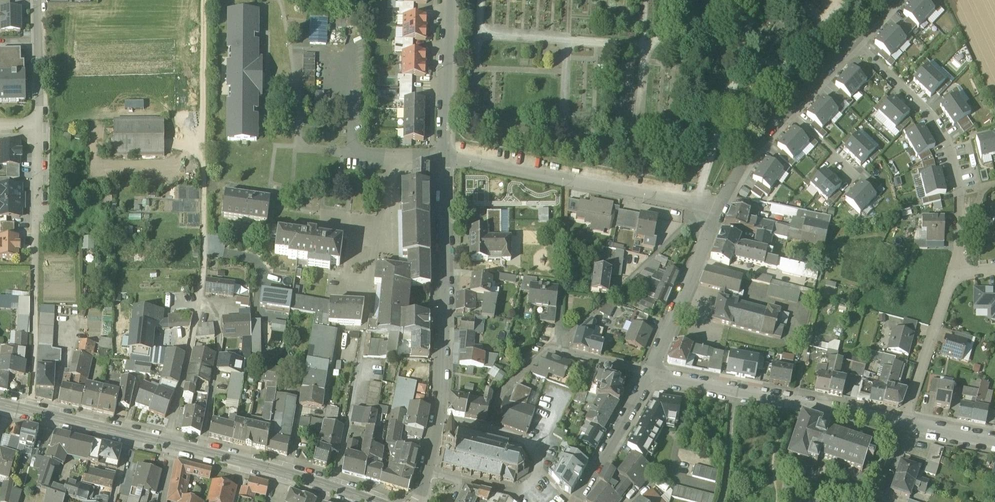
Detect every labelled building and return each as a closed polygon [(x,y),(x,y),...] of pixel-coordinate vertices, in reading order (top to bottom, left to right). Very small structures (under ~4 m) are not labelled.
[(1,10),(10,10),(10,0),(0,1),(0,10),(1,10)] [(912,6),(926,20),(934,11),(925,2),(923,0),(917,0),(912,6)] [(925,2),(934,11),(937,14),(941,10),(931,0),(926,0),(925,2)] [(926,20),(912,6),(903,14),(908,19),(917,27),(918,28),(926,20)] [(1,10),(1,33),(21,32),(20,10),(10,10),(1,10)] [(257,12),(229,12),(228,141),(257,141),(257,96),(262,96),(262,60),(257,59),(257,12)] [(357,12),(347,12),(347,29),(358,29),(357,12)] [(327,15),(311,14),(310,44),(326,45),(327,15)] [(413,16),(404,16),(404,28),(426,28),(426,16),(413,16)] [(908,19),(904,23),(913,32),(917,27),(908,19)] [(904,23),(900,28),(909,36),(913,32),(904,23)] [(891,27),(883,36),(898,50),(906,42),(896,32),(891,27)] [(426,28),(404,28),(404,40),(426,40),(426,28)] [(900,28),(896,32),(906,42),(909,44),(913,40),(909,36),(900,28)] [(898,50),(883,36),(875,44),(882,51),(890,59),(898,50)] [(890,59),(882,51),(878,56),(891,68),(895,64),(890,59)] [(412,52),(403,52),(403,64),(425,64),(425,52),(412,52)] [(25,75),(25,64),(20,64),(20,53),(0,53),(0,76),(25,75)] [(315,55),(303,54),(303,90),(315,90),(315,55)] [(926,60),(914,73),(918,77),(927,67),(930,64),(926,60)] [(425,64),(403,64),(403,76),(412,76),(425,76),(425,64)] [(871,80),(875,75),(867,67),(863,72),(871,80)] [(936,75),(927,67),(918,77),(913,82),(922,90),(936,75)] [(851,69),(843,77),(858,92),(866,83),(859,76),(851,69)] [(867,84),(871,80),(863,72),(859,76),(866,83),(867,84)] [(25,75),(0,76),(0,103),(25,103),(25,75)] [(945,83),(936,75),(922,90),(930,98),(935,93),(945,83)] [(858,92),(843,77),(835,86),(840,91),(850,100),(858,92)] [(945,83),(935,93),(939,97),(952,84),(947,80),(945,83)] [(942,99),(946,104),(960,94),(957,89),(942,99)] [(849,107),(853,103),(850,100),(840,91),(836,95),(845,104),(849,107)] [(324,93),(316,93),(315,103),(323,103),(324,93)] [(841,108),(845,104),(836,95),(832,99),(841,108)] [(964,106),(957,96),(946,104),(940,108),(946,118),(964,106)] [(874,111),(878,115),(890,102),(886,98),(874,111)] [(828,104),(823,99),(815,108),(830,122),(838,114),(828,104)] [(840,116),(845,112),(841,108),(832,99),(828,104),(838,114),(840,116)] [(412,100),(404,100),(404,110),(424,111),(424,100),(412,100)] [(901,108),(892,100),(890,102),(878,115),(887,123),(901,108)] [(323,103),(315,103),(314,123),(321,124),(323,103)] [(970,116),(964,106),(946,118),(953,127),(957,125),(967,118),(970,116)] [(830,122),(815,108),(807,116),(814,123),(821,130),(830,122)] [(909,115),(901,108),(887,123),(895,130),(907,118),(909,115)] [(424,111),(404,110),(404,120),(424,121),(424,111)] [(911,122),(907,118),(895,130),(899,134),(911,122)] [(970,123),(967,118),(957,125),(960,130),(970,123)] [(424,121),(404,120),(404,130),(424,131),(424,121)] [(164,121),(114,121),(114,157),(164,157),(164,121)] [(821,130),(814,123),(810,128),(823,140),(827,136),(821,130)] [(974,128),(970,123),(960,130),(964,135),(974,128)] [(914,127),(904,132),(907,137),(917,132),(914,127)] [(929,138),(923,128),(917,132),(907,137),(905,138),(911,148),(929,138)] [(424,131),(404,130),(404,141),(412,141),(424,141),(424,131)] [(794,130),(786,139),(801,153),(809,144),(801,137),(794,130)] [(842,144),(846,148),(857,136),(858,135),(854,131),(842,144)] [(805,133),(801,137),(809,144),(814,149),(818,145),(805,133)] [(986,138),(991,158),(994,157),(994,135),(986,138)] [(846,148),(843,151),(852,159),(866,144),(857,136),(846,148)] [(934,149),(929,138),(911,148),(917,159),(918,158),(928,152),(934,149)] [(981,160),(991,158),(986,138),(976,140),(981,160)] [(801,153),(786,139),(777,147),(782,152),(793,161),(801,153)] [(20,144),(1,144),(1,157),(1,166),(7,166),(20,166),(20,159),(22,159),(22,152),(20,151),(20,144)] [(875,152),(866,144),(852,159),(860,167),(868,159),(875,152)] [(875,152),(868,159),(873,163),(881,155),(876,150),(875,152)] [(793,161),(782,152),(778,156),(791,168),(795,164),(793,161)] [(931,157),(928,152),(918,158),(921,163),(931,157)] [(775,159),(771,164),(781,171),(785,166),(775,159)] [(771,164),(766,160),(759,170),(776,182),(783,173),(781,171),(771,164)] [(923,170),(935,167),(933,161),(922,164),(923,170)] [(429,166),(412,165),(412,185),(429,185),(429,166)] [(20,166),(7,166),(7,179),(10,179),(20,179),(20,166)] [(920,177),(936,173),(935,167),(923,170),(917,171),(919,177),(920,177)] [(776,182),(759,170),(753,180),(758,183),(770,191),(776,182)] [(810,186),(820,176),(816,172),(803,185),(808,189),(810,186)] [(818,194),(832,180),(824,172),(820,176),(810,186),(818,194)] [(943,183),(940,172),(936,173),(920,177),(923,188),(943,183)] [(10,179),(7,179),(0,179),(0,187),(10,187),(10,179)] [(869,183),(877,191),(881,187),(873,179),(869,183)] [(837,192),(841,187),(832,180),(818,194),(827,202),(837,192)] [(770,191),(758,183),(754,188),(764,195),(767,197),(771,192),(770,191)] [(869,183),(864,187),(876,198),(878,200),(882,196),(877,191),(869,183)] [(945,195),(943,183),(923,188),(926,200),(939,196),(945,195)] [(864,187),(861,184),(853,193),(868,207),(876,198),(864,187)] [(412,185),(402,186),(402,220),(429,220),(429,185),(412,185)] [(21,203),(22,188),(10,187),(0,187),(0,203),(21,203)] [(764,195),(754,188),(751,193),(760,200),(764,195)] [(841,196),(837,192),(827,202),(824,205),(829,209),(841,196)] [(264,199),(226,194),(226,193),(222,218),(223,218),(261,223),(267,224),(270,199),(264,199)] [(860,216),(868,207),(853,193),(845,201),(860,216)] [(941,202),(939,196),(926,200),(922,201),(924,207),(941,202)] [(581,203),(568,200),(568,212),(578,214),(579,205),(580,205),(581,203)] [(613,204),(590,200),(589,207),(580,205),(579,205),(578,214),(577,219),(586,221),(586,220),(586,216),(593,217),(592,224),(591,224),(590,230),(604,232),(604,229),(609,230),(611,220),(606,219),(608,212),(612,213),(613,204)] [(0,203),(0,218),(7,218),(21,218),(21,203),(0,203)] [(805,221),(829,226),(830,218),(773,206),(771,214),(793,218),(805,221)] [(547,221),(547,209),(538,209),(538,221),(547,221)] [(749,213),(732,209),(725,226),(745,230),(747,222),(749,213)] [(487,213),(487,230),(470,230),(470,261),(488,261),(488,256),(502,255),(502,261),(510,261),(510,239),(501,239),(501,212),(487,213)] [(619,212),(616,227),(624,228),(627,213),(619,212)] [(640,215),(627,213),(624,228),(637,231),(640,215)] [(657,219),(640,215),(635,238),(644,240),(653,242),(653,241),(657,219)] [(802,232),(805,221),(793,218),(790,230),(802,232)] [(943,218),(922,218),(921,231),(926,231),(926,241),(926,242),(927,242),(943,242),(943,218)] [(429,220),(402,220),(402,256),(407,256),(430,255),(429,234),(429,220)] [(790,230),(774,226),(774,224),(756,220),(755,224),(753,232),(758,233),(771,236),(800,243),(802,232),(790,230)] [(829,226),(805,221),(802,232),(800,243),(824,248),(829,226)] [(755,224),(747,222),(745,230),(753,232),(755,224)] [(7,224),(2,224),(1,235),(2,235),(2,237),(14,237),(14,235),(15,235),(15,224),(7,224)] [(299,236),(278,232),(275,254),(289,256),(288,259),(296,260),(299,236)] [(741,239),(722,233),(716,246),(735,252),(737,247),(741,239)] [(771,236),(758,233),(755,247),(767,250),(771,236)] [(315,235),(308,234),(307,237),(299,236),(296,260),(308,261),(307,267),(329,270),(330,264),(339,266),(342,241),(315,238),(315,235)] [(0,237),(0,259),(18,259),(18,252),(21,252),(21,244),(18,244),(18,237),(14,237),(2,237),(0,237)] [(82,238),(82,250),(94,250),(94,238),(82,238)] [(653,242),(644,240),(643,247),(654,249),(655,242),(653,241),(653,242)] [(926,241),(914,241),(914,249),(927,249),(927,242),(926,242),(926,241)] [(755,247),(744,245),(737,247),(735,252),(766,258),(767,250),(755,247)] [(735,252),(716,246),(710,259),(729,266),(732,258),(735,252)] [(766,258),(735,252),(732,258),(737,261),(764,267),(766,258)] [(142,254),(133,254),(134,263),(142,262),(142,254)] [(407,271),(377,266),(374,285),(381,286),(378,320),(377,334),(390,335),(399,335),(399,336),(401,336),(408,337),(411,337),(429,337),(430,316),(407,315),(410,286),(430,286),(430,262),(430,256),(430,255),(407,256),(407,271)] [(667,262),(656,257),(654,263),(665,268),(667,262)] [(778,261),(766,258),(764,267),(776,270),(778,261)] [(623,262),(615,261),(614,274),(621,275),(623,262)] [(819,271),(778,261),(776,270),(782,274),(817,282),(819,271)] [(680,273),(668,268),(665,277),(661,285),(673,290),(680,273)] [(612,271),(594,269),(591,291),(599,292),(599,294),(608,295),(612,271)] [(743,278),(706,269),(699,286),(720,291),(729,293),(738,296),(739,292),(743,278)] [(647,270),(640,276),(652,281),(655,273),(650,271),(647,270)] [(665,277),(655,273),(652,281),(661,285),(665,277)] [(508,276),(495,274),(495,281),(507,283),(508,276)] [(772,279),(758,275),(757,282),(770,285),(772,279)] [(652,281),(640,276),(633,284),(657,294),(654,302),(665,307),(673,290),(661,285),(652,281)] [(492,281),(472,278),(470,294),(484,296),(490,297),(492,281)] [(235,284),(207,281),(206,294),(233,297),(235,284)] [(536,285),(530,284),(530,285),(528,306),(542,308),(544,286),(536,285)] [(802,293),(770,285),(767,297),(799,305),(802,293)] [(558,288),(544,286),(542,308),(556,310),(558,288)] [(975,290),(975,307),(992,307),(991,320),(994,320),(994,291),(975,290)] [(261,307),(290,311),(292,297),(292,295),(263,291),(261,307)] [(738,304),(727,301),(729,293),(720,291),(712,323),(772,338),(774,331),(775,326),(779,311),(768,308),(767,312),(738,304)] [(738,296),(729,293),(727,301),(738,304),(739,299),(742,299),(744,293),(739,292),(738,296)] [(473,295),(457,294),(456,313),(470,313),(473,311),(473,295)] [(0,296),(0,309),(10,310),(11,304),(18,305),(18,298),(0,296)] [(490,297),(484,296),(482,315),(482,317),(483,318),(494,319),(497,298),(490,297)] [(250,299),(237,297),(236,304),(241,304),(241,306),(249,307),(250,299)] [(330,304),(292,297),(290,311),(315,315),(313,328),(335,331),(336,325),(361,326),(364,305),(330,304)] [(20,298),(18,298),(18,305),(17,315),(30,316),(29,312),(29,299),(20,298)] [(655,305),(643,300),(641,307),(652,312),(655,305)] [(600,313),(609,318),(616,307),(609,305),(600,313)] [(160,311),(135,308),(133,323),(153,325),(153,326),(159,326),(160,311)] [(649,317),(638,313),(634,324),(644,328),(649,317)] [(53,315),(39,315),(38,347),(52,349),(53,315)] [(28,318),(19,317),(17,334),(26,335),(28,318)] [(251,317),(222,319),(223,339),(244,338),(251,337),(251,317)] [(480,317),(475,317),(475,319),(473,333),(481,334),(483,318),(482,317),(480,317)] [(270,330),(285,332),(286,321),(272,319),(270,330)] [(378,320),(369,319),(367,333),(377,334),(378,320)] [(469,322),(462,321),(461,332),(471,333),(473,333),(475,319),(470,319),(469,322)] [(591,320),(577,332),(591,335),(593,331),(592,329),(595,324),(591,320)] [(917,323),(904,320),(901,332),(914,335),(917,323)] [(153,325),(133,323),(130,348),(151,350),(153,326),(153,325)] [(634,324),(633,323),(625,342),(644,350),(652,331),(644,328),(634,324)] [(208,328),(198,329),(196,339),(198,338),(209,337),(208,328)] [(335,331),(313,328),(307,361),(328,364),(328,365),(331,365),(332,355),(336,332),(335,331)] [(901,332),(892,330),(887,351),(909,356),(914,335),(901,332)] [(782,333),(774,331),(772,338),(781,340),(782,333)] [(471,333),(461,332),(459,342),(470,343),(471,333)] [(591,335),(577,332),(573,349),(589,353),(592,341),(593,336),(591,335)] [(973,338),(955,333),(953,340),(965,344),(965,345),(970,346),(973,338)] [(26,335),(17,334),(15,350),(25,351),(27,335),(26,335)] [(399,335),(390,335),(388,345),(386,359),(396,359),(399,336),(399,335)] [(251,337),(244,338),(243,362),(243,363),(250,363),(251,346),(252,337),(251,337)] [(429,337),(411,337),(411,356),(429,356),(429,337)] [(953,340),(946,338),(941,355),(960,361),(965,345),(965,344),(953,340)] [(112,340),(99,339),(98,350),(97,359),(106,360),(107,351),(112,351),(112,340)] [(95,344),(81,341),(78,355),(92,358),(95,344)] [(385,342),(371,341),(368,358),(381,358),(383,344),(384,344),(385,342)] [(604,344),(592,341),(589,353),(600,356),(604,344)] [(693,348),(674,344),(667,361),(669,364),(686,367),(690,356),(693,348)] [(52,349),(38,347),(37,368),(47,368),(47,364),(60,364),(61,351),(52,349)] [(708,352),(693,348),(690,356),(706,360),(707,360),(708,352)] [(15,350),(2,349),(0,361),(11,362),(24,363),(25,351),(15,350)] [(185,354),(167,350),(165,363),(164,368),(161,381),(173,383),(179,384),(185,354)] [(215,355),(194,350),(190,365),(212,370),(215,355)] [(470,352),(458,351),(457,364),(471,366),(472,354),(469,354),(470,352)] [(838,353),(828,351),(826,358),(829,359),(829,358),(837,359),(838,353)] [(724,355),(708,352),(707,360),(711,361),(722,363),(724,355)] [(724,352),(722,364),(728,365),(730,354),(724,352)] [(485,355),(472,354),(471,366),(484,367),(485,355)] [(726,374),(726,375),(735,377),(740,378),(744,357),(730,354),(728,365),(726,374)] [(895,359),(880,354),(879,358),(883,359),(882,363),(888,365),(887,368),(892,370),(894,363),(895,359)] [(78,355),(75,355),(71,372),(65,370),(65,375),(87,380),(92,358),(78,355)] [(498,357),(485,355),(484,367),(493,369),(498,357)] [(243,362),(221,356),(218,370),(232,373),(241,374),(243,363),(243,362)] [(744,357),(740,378),(745,379),(754,380),(754,379),(756,371),(758,359),(744,357)] [(867,360),(858,357),(857,364),(865,366),(867,360)] [(570,365),(549,358),(546,365),(542,363),(539,371),(548,374),(563,380),(565,374),(567,375),(570,365)] [(837,359),(829,358),(829,359),(827,368),(825,376),(832,377),(837,359)] [(837,359),(832,377),(838,379),(843,361),(837,359)] [(589,375),(592,365),(578,360),(575,371),(589,375)] [(0,361),(0,374),(6,374),(7,374),(7,367),(10,367),(11,362),(0,361)] [(328,364),(307,361),(302,389),(314,391),(324,392),(328,365),(328,364)] [(722,363),(711,361),(709,372),(720,374),(722,363)] [(24,363),(11,362),(10,367),(7,367),(7,374),(9,375),(23,376),(25,364),(24,363)] [(136,363),(127,362),(125,372),(134,373),(136,363)] [(151,366),(136,363),(134,373),(149,376),(151,366)] [(857,364),(853,363),(850,375),(862,378),(865,366),(857,364)] [(902,365),(894,363),(892,370),(887,388),(891,388),(897,383),(902,365)] [(212,370),(190,365),(186,385),(195,387),(196,380),(209,383),(212,370)] [(793,370),(772,366),(769,383),(790,387),(793,370)] [(827,368),(818,366),(816,374),(819,374),(825,376),(827,368)] [(47,368),(37,368),(36,390),(53,391),(54,369),(47,368)] [(280,371),(263,368),(261,383),(267,383),(278,385),(280,371)] [(887,368),(885,368),(880,386),(887,388),(892,370),(887,368)] [(548,374),(539,371),(534,369),(532,375),(546,380),(548,374)] [(624,385),(609,381),(611,375),(609,373),(597,370),(592,388),(598,389),(596,397),(599,398),(618,403),(620,398),(622,392),(624,385)] [(241,374),(232,373),(228,399),(239,401),(244,375),(241,374)] [(825,376),(819,374),(815,392),(828,395),(832,377),(825,376)] [(87,380),(65,375),(63,386),(63,387),(84,392),(86,385),(87,380)] [(838,379),(832,377),(828,395),(842,397),(845,380),(838,379)] [(0,378),(0,390),(7,392),(8,379),(6,379),(0,378)] [(135,381),(122,379),(119,406),(129,408),(135,381)] [(416,384),(398,379),(393,402),(411,405),(412,405),(416,384)] [(940,382),(932,380),(929,394),(936,396),(938,388),(939,388),(940,382)] [(976,399),(974,405),(975,406),(981,407),(988,384),(981,382),(978,393),(976,399)] [(117,386),(105,383),(103,389),(98,412),(114,416),(120,393),(116,392),(117,386)] [(382,385),(371,383),(366,411),(377,413),(382,385)] [(873,385),(861,383),(857,400),(869,403),(873,385)] [(159,390),(144,384),(136,406),(150,411),(159,390)] [(103,389),(86,385),(84,392),(81,408),(98,412),(103,389)] [(195,387),(186,385),(184,394),(193,396),(194,393),(195,387)] [(880,386),(873,385),(869,403),(883,405),(887,388),(880,386)] [(531,392),(516,386),(511,401),(505,399),(501,411),(504,413),(499,425),(527,435),(535,410),(526,407),(531,392)] [(860,388),(853,386),(850,399),(857,400),(860,388)] [(84,392),(63,387),(59,403),(81,408),(84,392)] [(891,388),(887,388),(883,405),(898,408),(901,408),(907,391),(891,388)] [(939,388),(938,388),(936,396),(935,404),(950,407),(953,392),(939,388)] [(173,396),(159,389),(159,390),(150,411),(149,412),(164,418),(173,396)] [(302,389),(300,405),(311,406),(314,391),(302,389)] [(53,391),(36,390),(36,398),(52,402),(53,391)] [(276,391),(268,390),(265,406),(274,407),(276,395),(276,391)] [(492,394),(486,390),(484,403),(490,404),(492,394)] [(978,393),(963,390),(962,396),(972,398),(976,399),(978,393)] [(324,392),(314,391),(311,406),(322,408),(323,400),(324,392)] [(577,392),(573,400),(585,404),(587,395),(577,392)] [(295,398),(276,395),(274,407),(270,425),(270,429),(268,436),(290,441),(295,408),(294,408),(295,398)] [(469,400),(450,396),(448,415),(465,418),(469,400)] [(618,403),(599,398),(586,422),(591,425),(603,431),(619,403),(618,403)] [(655,399),(628,446),(644,461),(666,423),(677,425),(681,403),(655,399)] [(484,403),(469,400),(465,418),(486,422),(490,404),(484,403)] [(411,405),(393,402),(391,410),(392,410),(389,423),(402,426),(407,427),(411,405)] [(207,404),(200,403),(199,408),(197,408),(195,410),(195,412),(205,414),(207,404)] [(971,406),(960,404),(957,419),(972,422),(974,406),(971,406)] [(412,405),(411,405),(407,427),(424,431),(428,409),(412,405)] [(274,407),(265,406),(262,420),(265,424),(270,425),(274,407)] [(388,408),(378,406),(377,413),(378,413),(378,414),(387,416),(388,408)] [(981,407),(975,406),(974,406),(972,422),(985,425),(988,408),(981,407)] [(366,411),(354,408),(351,424),(367,428),(375,430),(375,428),(378,414),(378,413),(377,413),(366,411)] [(195,412),(185,410),(183,416),(184,416),(181,432),(200,436),(205,414),(195,412)] [(232,411),(229,425),(235,427),(236,422),(237,411),(232,411)] [(339,414),(327,411),(324,423),(325,423),(336,425),(339,414)] [(574,417),(566,412),(562,419),(571,423),(573,419),(574,417)] [(863,442),(828,430),(819,427),(821,421),(802,414),(788,456),(807,462),(808,460),(817,463),(819,457),(837,463),(855,469),(862,471),(871,444),(864,442),(863,442)] [(310,420),(302,418),(299,427),(309,429),(310,420)] [(562,419),(553,435),(563,440),(572,424),(571,423),(562,419)] [(323,423),(310,420),(309,429),(320,432),(323,423)] [(229,425),(213,421),(209,437),(233,443),(235,427),(229,425)] [(249,425),(236,422),(235,427),(233,443),(245,446),(249,425)] [(591,425),(586,422),(582,429),(587,432),(591,425)] [(336,425),(325,423),(318,447),(319,447),(314,464),(327,468),(331,451),(338,453),(344,427),(336,425)] [(402,426),(389,423),(386,443),(397,445),(402,426)] [(270,429),(249,425),(245,446),(266,451),(268,436),(270,429)] [(603,431),(591,425),(587,432),(581,443),(595,451),(605,433),(603,431)] [(20,428),(12,426),(10,436),(11,437),(17,438),(20,428)] [(21,438),(20,446),(24,447),(33,449),(38,429),(37,429),(26,427),(26,426),(25,426),(21,438)] [(375,430),(367,428),(362,453),(370,455),(370,454),(372,446),(375,433),(375,430)] [(500,480),(513,482),(514,484),(514,483),(514,482),(514,480),(518,481),(528,474),(531,462),(524,452),(521,452),(521,450),(523,449),(522,448),(521,449),(508,446),(511,444),(510,443),(508,444),(499,442),(499,440),(497,439),(497,442),(490,440),(490,437),(489,437),(488,438),(481,436),(481,435),(479,435),(479,437),(471,435),(472,433),(470,433),(469,435),(462,433),(463,431),(461,430),(461,433),(452,431),(450,429),(449,429),(450,432),(448,441),(445,440),(444,439),(443,439),(444,441),(441,454),(439,455),(439,457),(441,455),(444,456),(442,466),(440,467),(441,468),(443,467),(451,469),(451,472),(453,472),(453,469),(461,471),(460,474),(462,474),(462,473),(469,475),(469,476),(471,476),(472,474),(479,476),(479,478),(480,479),(481,476),(488,478),(487,480),(489,481),(490,478),(499,480),(500,483),(502,482),(500,480)] [(72,437),(56,433),(49,451),(50,451),(48,460),(57,463),(57,464),(63,466),(66,456),(72,437)] [(382,434),(375,433),(372,446),(380,448),(382,434)] [(290,441),(268,436),(266,451),(287,456),(290,441)] [(21,438),(17,438),(11,437),(10,443),(20,446),(21,438)] [(95,443),(72,437),(66,456),(89,462),(95,443)] [(357,442),(348,440),(346,454),(355,456),(357,442)] [(122,449),(95,443),(89,462),(116,470),(122,449)] [(404,446),(398,445),(397,445),(386,443),(392,458),(395,459),(393,466),(414,472),(419,451),(408,448),(404,447),(404,446)] [(420,446),(409,443),(408,448),(419,451),(420,446)] [(944,449),(931,445),(926,461),(939,465),(944,449)] [(380,448),(372,446),(370,454),(382,456),(383,449),(380,448)] [(0,450),(0,451),(0,464),(13,468),(17,454),(0,450)] [(588,463),(566,450),(561,459),(560,459),(557,464),(560,465),(557,470),(554,469),(549,474),(559,486),(562,489),(571,494),(584,472),(583,472),(588,463)] [(355,456),(346,454),(342,473),(364,479),(368,460),(363,459),(355,456)] [(382,456),(370,454),(370,455),(369,459),(377,461),(382,462),(382,456)] [(633,454),(617,473),(619,474),(623,478),(632,485),(634,486),(649,467),(633,454)] [(45,459),(37,457),(34,468),(41,470),(45,459)] [(48,460),(45,459),(41,470),(38,478),(41,479),(37,491),(46,494),(48,490),(50,484),(57,464),(57,463),(48,460)] [(377,461),(369,459),(369,460),(368,460),(364,479),(380,483),(383,471),(382,468),(375,466),(377,461)] [(189,464),(175,461),(169,493),(181,497),(182,497),(186,476),(189,464)] [(939,465),(926,461),(923,473),(935,476),(939,465)] [(7,480),(9,480),(13,468),(0,464),(0,477),(7,480)] [(919,470),(901,464),(896,478),(914,484),(916,480),(919,470)] [(212,470),(193,465),(190,477),(209,482),(212,470)] [(393,466),(390,465),(388,472),(412,479),(414,472),(393,466)] [(693,477),(698,479),(702,467),(696,465),(693,477)] [(153,469),(138,466),(133,489),(132,490),(143,492),(146,480),(149,481),(149,480),(150,480),(153,470),(153,469)] [(615,472),(607,467),(599,481),(601,483),(612,492),(617,486),(610,482),(615,472)] [(698,479),(704,480),(707,468),(702,467),(698,479)] [(704,480),(709,482),(713,470),(707,468),(704,480)] [(153,470),(150,480),(149,480),(149,481),(146,480),(143,492),(150,493),(156,495),(161,472),(153,470)] [(709,482),(715,483),(718,472),(713,470),(709,482)] [(388,472),(383,471),(380,483),(408,492),(412,479),(388,472)] [(114,478),(89,473),(88,480),(83,479),(82,484),(111,491),(114,478)] [(623,478),(622,480),(617,486),(626,492),(632,485),(623,478)] [(914,484),(896,478),(891,492),(909,498),(913,488),(914,484)] [(269,484),(250,479),(248,489),(242,488),(241,492),(253,494),(253,492),(266,495),(269,484)] [(929,482),(921,479),(921,481),(916,480),(914,484),(927,489),(929,482)] [(0,499),(0,501),(10,501),(13,490),(14,482),(9,480),(7,480),(7,484),(3,483),(0,499)] [(81,486),(67,481),(65,489),(63,495),(66,496),(77,500),(81,486)] [(214,482),(209,501),(231,501),(235,487),(214,482)] [(586,501),(620,501),(622,499),(621,498),(626,492),(617,486),(612,492),(601,483),(586,501)] [(50,484),(48,490),(63,495),(65,489),(50,484)] [(927,489),(914,484),(913,488),(918,490),(917,492),(924,495),(927,489)] [(81,486),(77,500),(80,501),(86,501),(90,490),(81,486)] [(465,487),(458,501),(477,501),(482,501),(487,501),(491,493),(465,487)] [(672,498),(678,499),(681,488),(675,487),(672,498)] [(678,499),(683,501),(686,490),(681,488),(678,499)] [(143,492),(132,490),(133,489),(132,489),(129,499),(140,500),(143,492)] [(13,490),(10,501),(18,501),(21,492),(13,490)] [(48,490),(46,494),(44,501),(64,501),(66,496),(63,495),(48,490)] [(291,490),(286,501),(299,501),(302,495),(291,490)] [(688,501),(689,501),(692,491),(686,490),(683,501),(688,501)] [(698,492),(692,491),(689,501),(695,501),(698,492)] [(150,493),(143,492),(140,500),(147,501),(149,494),(150,494),(150,493)] [(651,492),(642,500),(644,501),(660,501),(651,492)] [(703,494),(698,492),(695,501),(701,501),(703,494)] [(169,493),(168,501),(169,501),(180,501),(181,497),(169,493)] [(491,493),(487,501),(499,501),(500,501),(504,501),(506,501),(508,499),(508,498),(508,497),(491,493)]
